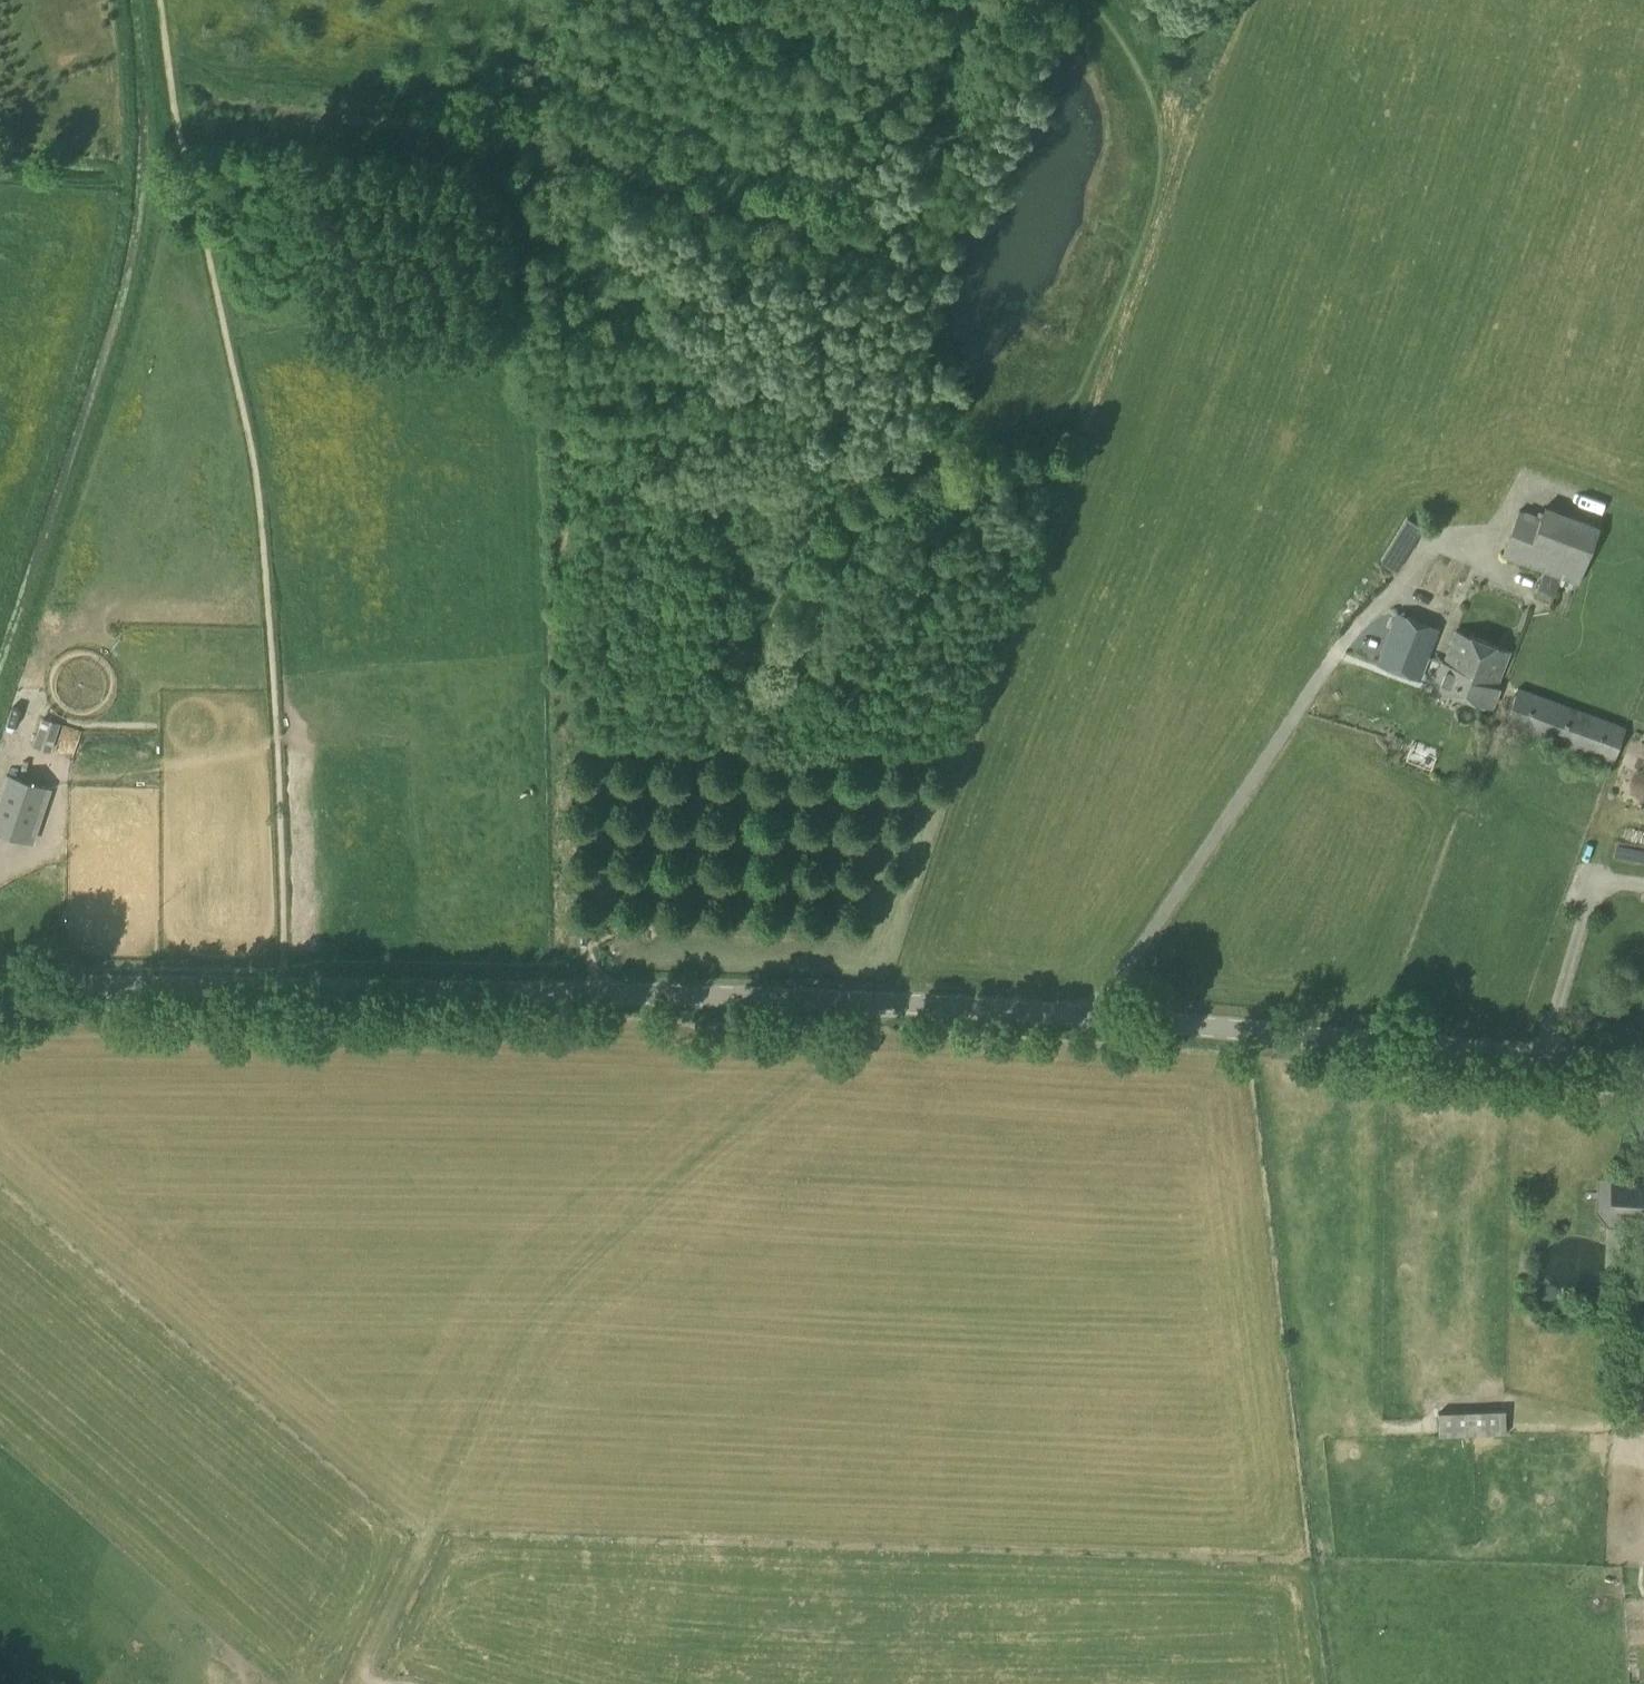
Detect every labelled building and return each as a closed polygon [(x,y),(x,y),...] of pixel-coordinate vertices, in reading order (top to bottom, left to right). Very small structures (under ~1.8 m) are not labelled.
[(1599,525),(1544,505),(1539,517),(1518,509),(1501,556),(1542,571),(1536,590),(1553,596),(1557,586),(1568,590),(1572,581),(1578,584),(1599,525)] [(1396,571),(1422,527),(1406,517),(1380,561),(1396,571)] [(1418,680),(1437,630),(1396,614),(1376,663),(1418,680)] [(1496,688),(1509,652),(1456,631),(1444,663),(1443,663),(1434,686),(1492,708),(1499,689),(1496,688)] [(1611,761),(1623,727),(1518,689),(1506,723),(1611,761)] [(50,752),(59,724),(41,718),(32,746),(50,752)] [(52,789),(1,773),(0,775),(0,834),(34,844),(52,789)] [(1609,1180),(1608,1216),(1641,1218),(1642,1212),(1643,1212),(1643,1182),(1609,1180)] [(1438,1436),(1505,1434),(1504,1409),(1437,1412),(1438,1436)]
